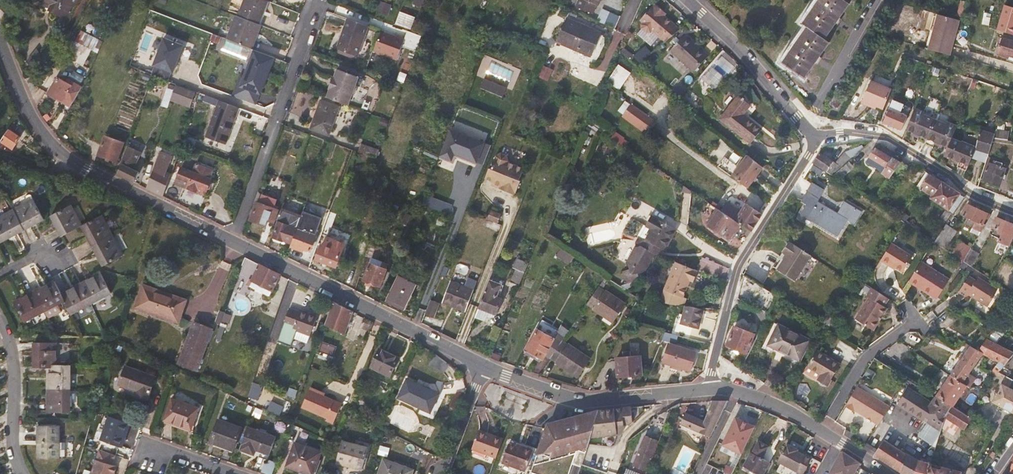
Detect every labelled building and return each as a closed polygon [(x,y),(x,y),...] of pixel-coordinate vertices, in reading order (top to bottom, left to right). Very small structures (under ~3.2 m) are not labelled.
[(80,0),(44,0),(52,5),(50,8),(49,9),(68,20),(80,0)] [(266,1),(264,0),(245,0),(238,17),(257,24),(266,1)] [(387,2),(380,0),(376,15),(383,16),(387,2)] [(426,0),(415,0),(413,6),(422,9),(426,0)] [(602,0),(582,0),(578,8),(593,14),(597,5),(599,6),(602,0)] [(803,23),(808,27),(783,62),(801,75),(804,78),(815,62),(819,57),(829,42),(825,38),(836,22),(839,18),(850,3),(845,0),(819,0),(803,23)] [(969,3),(961,0),(958,16),(965,18),(969,3)] [(665,42),(680,30),(664,17),(661,14),(663,12),(655,5),(653,8),(652,7),(641,22),(643,24),(642,26),(642,29),(648,34),(651,34),(653,32),(665,42)] [(616,27),(619,14),(600,9),(597,22),(616,27)] [(395,25),(411,29),(415,17),(399,12),(395,25)] [(957,20),(936,14),(929,50),(950,56),(957,20)] [(260,25),(257,24),(238,17),(236,16),(228,39),(249,48),(254,32),(257,34),(260,25)] [(357,56),(369,26),(349,19),(338,49),(357,56)] [(600,33),(569,20),(559,43),(590,56),(600,33)] [(1008,21),(1005,32),(1012,34),(1012,23),(1008,21)] [(100,40),(104,31),(91,24),(86,33),(100,40)] [(218,44),(221,37),(207,31),(204,39),(218,44)] [(398,60),(405,39),(381,31),(374,51),(398,60)] [(94,51),(100,40),(86,33),(85,32),(78,43),(92,50),(94,51)] [(709,56),(685,35),(671,50),(695,72),(709,56)] [(183,46),(163,38),(152,66),(154,67),(171,73),(172,74),(183,46)] [(1001,38),(999,43),(996,54),(1010,59),(1011,56),(1012,57),(1012,42),(1001,38)] [(83,66),(92,50),(78,43),(75,41),(66,56),(83,66)] [(272,62),(248,52),(230,97),(253,107),(272,62)] [(730,67),(720,59),(702,79),(712,88),(730,67)] [(607,82),(619,90),(630,72),(618,64),(607,82)] [(542,66),(538,77),(548,81),(552,70),(542,66)] [(171,73),(154,67),(151,74),(168,80),(171,73)] [(357,78),(332,70),(322,102),(339,107),(347,109),(357,78)] [(171,99),(176,85),(153,77),(148,91),(171,99)] [(72,105),(76,97),(81,88),(81,87),(68,80),(66,83),(58,78),(48,94),(57,99),(58,97),(72,105)] [(876,106),(883,109),(891,89),(889,88),(873,82),(871,81),(861,102),(870,106),(871,103),(876,106)] [(190,105),(195,92),(176,85),(171,99),(190,105)] [(721,119),(750,143),(762,129),(745,114),(751,106),(739,96),(721,119)] [(843,101),(835,96),(829,104),(837,109),(843,101)] [(72,105),(58,97),(57,99),(55,102),(63,107),(63,109),(64,112),(66,112),(68,111),(72,105)] [(239,108),(211,98),(209,103),(217,106),(206,137),(226,144),(239,108)] [(902,104),(893,100),(884,122),(901,130),(907,117),(899,113),(902,104)] [(618,113),(644,133),(654,121),(627,101),(618,113)] [(339,107),(322,102),(313,129),(329,135),(339,107)] [(916,109),(906,131),(919,137),(917,141),(933,148),(935,143),(947,148),(944,156),(961,163),(959,167),(966,171),(971,158),(976,148),(952,138),(956,126),(947,123),(946,125),(924,115),(925,113),(916,109)] [(997,129),(981,125),(981,127),(980,129),(996,134),(997,129)] [(976,148),(971,158),(987,163),(995,138),(996,134),(980,129),(976,148)] [(1008,140),(1009,131),(1006,130),(997,129),(996,134),(995,138),(1008,140)] [(13,148),(20,137),(9,130),(1,142),(13,148)] [(440,155),(472,168),(482,144),(450,131),(440,155)] [(124,143),(105,136),(99,154),(117,160),(124,143)] [(329,159),(335,144),(329,141),(323,157),(329,159)] [(376,149),(361,144),(359,151),(374,156),(376,149)] [(851,159),(864,148),(861,144),(854,149),(853,148),(851,149),(849,149),(845,153),(851,159)] [(901,163),(902,162),(888,153),(889,151),(884,148),(883,151),(875,147),(869,158),(886,167),(884,170),(882,174),(890,179),(894,173),(901,163)] [(133,169),(138,152),(127,148),(118,174),(134,182),(139,172),(133,169)] [(164,197),(171,175),(165,173),(170,156),(162,153),(149,190),(164,197)] [(832,174),(849,161),(851,159),(845,153),(835,163),(820,153),(812,163),(832,174)] [(490,170),(485,180),(493,183),(493,185),(501,188),(500,191),(514,196),(515,194),(516,195),(521,182),(520,182),(525,170),(508,164),(509,163),(507,157),(502,155),(497,158),(491,171),(490,170)] [(747,187),(763,167),(747,155),(738,167),(725,158),(719,166),(731,175),(747,187)] [(886,167),(869,158),(868,161),(884,170),(886,167)] [(988,163),(983,180),(1000,185),(1005,168),(1002,167),(1003,162),(997,160),(995,165),(988,163)] [(840,179),(854,168),(849,161),(832,174),(840,179)] [(901,177),(908,168),(901,163),(894,173),(901,177)] [(175,184),(188,188),(204,194),(206,189),(209,189),(212,179),(210,178),(212,171),(196,165),(194,173),(181,168),(175,184)] [(933,195),(942,182),(929,174),(921,187),(933,195)] [(949,210),(960,193),(942,182),(933,195),(931,198),(949,210)] [(817,202),(824,190),(813,184),(803,200),(808,204),(803,214),(837,235),(848,218),(855,222),(861,212),(845,203),(838,214),(817,202)] [(879,206),(888,194),(882,190),(874,202),(879,206)] [(263,195),(260,204),(257,203),(251,220),(267,226),(269,221),(274,222),(279,211),(274,209),(277,200),(263,195)] [(44,218),(34,200),(16,209),(26,228),(44,218)] [(751,231),(762,214),(747,204),(741,212),(727,202),(721,210),(736,220),(741,224),(751,231)] [(984,221),(987,214),(968,203),(963,213),(970,217),(967,222),(973,225),(975,220),(983,223),(984,221)] [(82,226),(71,205),(52,216),(63,236),(82,226)] [(328,218),(330,211),(322,208),(316,225),(324,228),(328,218)] [(707,225),(715,231),(716,230),(721,234),(721,235),(727,239),(731,238),(741,224),(736,220),(721,210),(718,208),(712,217),(709,217),(706,222),(707,225)] [(987,222),(994,210),(990,208),(987,214),(984,221),(987,222)] [(16,209),(0,218),(0,234),(3,240),(26,228),(16,209)] [(500,214),(490,210),(487,220),(497,223),(500,214)] [(112,235),(101,215),(82,226),(93,245),(112,235)] [(676,231),(652,217),(647,226),(653,229),(648,238),(665,250),(676,231)] [(324,228),(321,236),(327,239),(334,220),(328,218),(324,228)] [(938,237),(923,227),(925,223),(917,218),(911,227),(935,243),(938,237)] [(996,218),(993,227),(1004,232),(1001,241),(1009,245),(1012,236),(1012,224),(996,218)] [(292,243),(297,228),(279,222),(274,237),(282,240),(281,242),(286,243),(286,241),(292,243)] [(946,250),(957,231),(947,224),(938,237),(935,243),(946,250)] [(310,250),(315,236),(305,233),(305,231),(297,228),(292,243),(290,247),(299,250),(300,247),(310,250)] [(327,239),(325,247),(323,246),(318,260),(337,267),(338,268),(342,257),(344,258),(352,236),(333,229),(329,240),(327,239)] [(123,256),(112,235),(93,245),(105,266),(123,256)] [(646,277),(662,252),(642,239),(626,265),(646,277)] [(964,262),(972,248),(960,241),(952,254),(964,262)] [(813,256),(793,243),(775,269),(795,283),(813,256)] [(903,272),(913,257),(892,243),(881,260),(890,265),(891,264),(903,272)] [(972,267),(980,253),(972,248),(964,262),(969,264),(972,267)] [(280,276),(246,259),(240,274),(272,291),(280,276)] [(519,285),(528,264),(518,260),(515,268),(518,270),(513,283),(519,285)] [(949,281),(922,263),(910,281),(918,287),(920,284),(925,288),(923,290),(937,299),(949,281)] [(696,272),(676,264),(665,290),(685,298),(696,272)] [(386,270),(371,265),(365,281),(380,287),(386,270)] [(726,281),(730,268),(722,265),(718,278),(726,281)] [(112,293),(101,273),(81,283),(92,303),(112,293)] [(769,313),(778,296),(745,275),(739,298),(757,307),(769,313)] [(975,280),(969,275),(958,291),(966,296),(971,296),(988,307),(994,298),(992,297),(997,289),(978,276),(975,280)] [(607,284),(606,283),(608,279),(605,277),(601,283),(598,287),(603,290),(607,284)] [(723,296),(726,281),(718,278),(712,292),(723,296)] [(243,296),(248,284),(238,279),(234,291),(243,296)] [(496,314),(502,299),(497,297),(501,284),(490,280),(479,307),(496,314)] [(61,293),(54,281),(34,292),(44,311),(65,300),(61,293)] [(445,302),(453,282),(451,281),(443,301),(445,302)] [(466,310),(474,290),(453,282),(445,302),(466,310)] [(92,303),(81,283),(61,293),(65,300),(72,313),(92,303)] [(185,301),(142,286),(135,307),(177,322),(185,301)] [(403,309),(411,294),(395,286),(387,301),(403,309)] [(625,304),(603,290),(598,287),(588,303),(594,307),(593,309),(613,321),(625,304)] [(874,330),(887,308),(884,306),(889,298),(872,288),(867,296),(869,298),(856,319),(874,330)] [(44,311),(34,292),(14,302),(25,322),(44,311)] [(430,301),(425,314),(434,318),(439,304),(430,301)] [(719,309),(721,303),(706,301),(704,307),(719,309)] [(345,335),(354,313),(333,302),(325,326),(345,335)] [(698,328),(703,309),(687,305),(684,316),(682,324),(690,326),(698,328)] [(759,334),(769,313),(757,307),(750,320),(758,324),(754,331),(759,334)] [(310,336),(318,316),(306,311),(306,313),(299,311),(298,313),(289,310),(284,322),(294,326),(292,329),(293,329),(291,336),(292,338),(304,343),(307,342),(309,336),(310,336)] [(228,328),(232,315),(219,311),(215,324),(228,328)] [(682,324),(684,316),(679,315),(676,327),(689,331),(690,326),(682,324)] [(1012,325),(1012,320),(1004,315),(999,323),(1009,329),(1010,329),(1012,325)] [(576,331),(583,321),(578,318),(572,328),(576,331)] [(212,329),(194,323),(178,365),(197,372),(212,329)] [(1009,329),(999,323),(996,328),(1005,333),(1006,333),(1009,329)] [(810,340),(778,325),(768,345),(800,360),(810,340)] [(497,341),(502,329),(495,326),(490,337),(490,338),(497,341)] [(734,326),(728,345),(747,352),(754,335),(734,326)] [(1002,338),(1005,333),(996,328),(993,334),(1002,338)] [(554,339),(537,329),(526,349),(543,358),(554,339)] [(686,345),(688,338),(665,332),(662,339),(686,345)] [(486,347),(490,338),(490,337),(483,334),(479,344),(486,347)] [(1001,345),(1004,340),(1002,338),(993,334),(989,340),(1001,345)] [(978,349),(987,338),(982,335),(974,347),(978,349)] [(1001,345),(989,340),(987,338),(978,349),(984,353),(987,354),(1001,362),(995,369),(998,371),(1011,357),(1012,355),(1012,352),(1001,345)] [(579,377),(591,359),(563,341),(551,358),(579,377)] [(337,347),(322,342),(318,351),(333,357),(337,347)] [(56,365),(56,343),(35,343),(34,364),(47,365),(56,365)] [(696,352),(670,344),(664,362),(690,370),(696,352)] [(963,382),(984,353),(978,349),(974,347),(972,346),(951,375),(963,382)] [(400,359),(379,349),(370,367),(392,377),(400,359)] [(829,383),(841,364),(818,349),(808,365),(822,374),(820,377),(829,383)] [(500,362),(502,356),(493,352),(491,358),(500,362)] [(443,372),(448,363),(441,357),(433,353),(427,363),(443,372)] [(642,375),(641,356),(617,359),(619,377),(642,375)] [(70,387),(70,365),(56,365),(47,365),(47,387),(70,387)] [(155,378),(125,367),(119,385),(137,392),(136,395),(147,399),(155,378)] [(952,407),(968,385),(963,382),(951,375),(935,397),(952,407)] [(1010,388),(1012,382),(1012,379),(1007,376),(994,401),(1012,411),(1012,389),(1010,388)] [(421,385),(406,378),(397,397),(417,407),(415,410),(423,414),(429,411),(432,404),(429,403),(432,396),(422,391),(423,389),(421,385)] [(247,392),(241,383),(235,388),(241,396),(247,392)] [(333,424),(342,403),(324,395),(323,398),(318,396),(319,393),(320,391),(310,386),(301,407),(327,418),(326,421),(333,424)] [(935,409),(930,405),(932,402),(909,386),(898,404),(927,423),(935,409)] [(70,413),(70,387),(47,387),(48,413),(70,413)] [(849,405),(848,407),(856,412),(857,410),(879,424),(890,406),(860,387),(849,405)] [(938,439),(946,416),(952,407),(935,397),(932,402),(930,405),(935,409),(927,423),(918,436),(933,446),(938,439)] [(198,408),(173,399),(165,421),(190,430),(198,408)] [(710,437),(728,401),(713,401),(705,421),(700,433),(710,437)] [(971,418),(967,416),(952,407),(946,416),(965,427),(971,418)] [(648,471),(673,408),(655,417),(650,426),(633,465),(648,471)] [(544,426),(538,450),(536,463),(611,442),(626,425),(629,410),(588,414),(544,426)] [(700,433),(705,421),(686,413),(681,425),(700,433)] [(131,422),(109,415),(100,440),(122,448),(131,422)] [(752,427),(733,417),(720,444),(739,453),(752,427)] [(219,421),(211,442),(233,450),(240,428),(219,421)] [(59,444),(59,426),(38,426),(38,458),(65,459),(66,444),(59,444)] [(269,455),(276,437),(248,427),(239,450),(255,455),(256,451),(269,455)] [(496,457),(503,438),(479,430),(472,448),(496,457)] [(876,455),(884,440),(873,433),(864,448),(875,455),(876,455)] [(759,440),(752,453),(751,452),(744,466),(759,473),(765,473),(771,463),(763,459),(770,446),(759,440)] [(902,472),(906,455),(884,440),(876,455),(902,472)] [(368,449),(342,442),(337,462),(363,469),(368,449)] [(312,473),(320,452),(295,443),(287,467),(295,470),(296,466),(312,473)] [(523,448),(510,443),(503,462),(526,470),(534,449),(524,446),(523,448)] [(787,444),(778,461),(802,473),(804,473),(813,458),(806,454),(805,455),(798,451),(798,450),(787,444)] [(624,460),(627,449),(621,447),(618,459),(624,460)] [(99,450),(91,473),(115,473),(117,467),(112,465),(116,456),(99,450)] [(860,464),(842,452),(831,473),(832,473),(854,473),(860,464)] [(919,460),(907,453),(906,455),(902,472),(902,473),(915,473),(919,460)] [(406,460),(389,454),(385,455),(379,473),(411,473),(413,470),(404,466),(406,460)] [(931,464),(919,460),(915,473),(928,473),(931,464)] [(262,473),(266,473),(272,473),(275,464),(266,461),(262,473)] [(961,472),(931,464),(928,473),(961,473),(961,472)]
